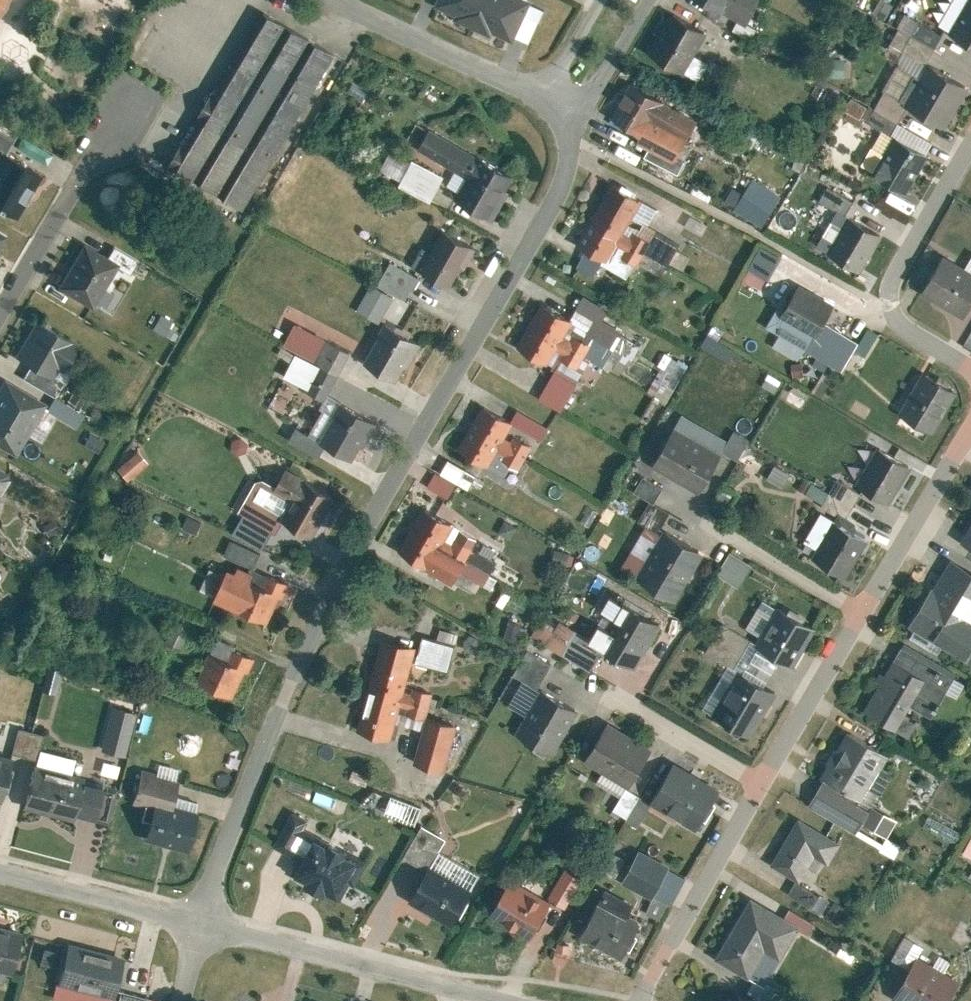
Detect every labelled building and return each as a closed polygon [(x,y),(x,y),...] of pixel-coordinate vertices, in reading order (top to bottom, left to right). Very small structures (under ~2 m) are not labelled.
[(437,4),(475,21),(485,0),(439,0),(437,4)] [(475,21),(512,38),(529,0),(485,0),(475,21)] [(747,25),(761,0),(703,0),(747,25)] [(970,45),(970,0),(968,0),(949,33),(970,45)] [(169,165),(244,209),(336,54),(261,10),(169,165)] [(708,32),(671,10),(647,50),(683,72),(708,32)] [(890,45),(927,65),(943,36),(906,16),(890,45)] [(904,103),(946,127),(968,87),(927,65),(904,103)] [(663,100),(631,82),(610,117),(631,130),(628,136),(676,164),(695,132),(657,110),(663,100)] [(1,156),(0,157),(0,208),(16,217),(41,175),(8,156),(21,134),(0,121),(0,155),(1,156)] [(455,199),(494,219),(515,177),(427,132),(418,151),(467,176),(455,199)] [(872,173),(907,193),(929,154),(894,134),(872,173)] [(443,175),(412,159),(399,186),(430,201),(443,175)] [(751,176),(732,207),(761,225),(780,193),(751,176)] [(643,197),(612,181),(580,240),(611,256),(619,241),(625,230),(643,197)] [(827,251),(860,271),(881,237),(849,217),(827,251)] [(623,253),(636,260),(650,235),(637,227),(633,234),(627,245),(623,253)] [(662,274),(680,241),(655,227),(650,235),(636,260),(662,274)] [(619,241),(627,245),(633,234),(625,230),(619,241)] [(450,287),(463,264),(467,266),(476,250),(442,231),(431,251),(423,247),(412,265),(450,287)] [(114,247),(109,256),(85,242),(58,287),(92,308),(117,267),(129,273),(137,259),(114,247)] [(782,255),(760,243),(748,266),(770,278),(782,255)] [(966,312),(970,304),(970,268),(945,253),(925,287),(966,312)] [(419,278),(391,262),(378,284),(406,301),(419,278)] [(834,300),(799,282),(783,312),(817,331),(824,319),(834,300)] [(358,309),(380,322),(394,298),(372,285),(358,309)] [(605,305),(585,294),(574,314),(594,325),(598,318),(605,305)] [(573,317),(543,300),(519,344),(549,361),(558,344),(565,332),(573,317)] [(775,308),(766,324),(808,347),(817,331),(783,312),(775,308)] [(614,346),(622,331),(598,318),(594,325),(590,333),(614,346)] [(844,366),(859,338),(824,319),(817,331),(808,347),(844,366)] [(71,368),(66,365),(77,345),(36,321),(15,356),(30,365),(22,378),(54,397),(71,368)] [(326,338),(295,322),(282,346),(313,362),(326,338)] [(378,335),(380,336),(366,362),(397,379),(404,365),(407,367),(420,343),(384,323),(378,335)] [(558,344),(566,348),(572,336),(565,332),(558,344)] [(562,355),(579,364),(591,341),(574,332),(572,336),(566,348),(562,355)] [(349,352),(327,341),(316,364),(338,375),(349,352)] [(728,359),(733,349),(718,341),(713,351),(728,359)] [(665,351),(658,364),(661,366),(647,391),(665,401),(687,363),(665,351)] [(307,392),(325,401),(338,376),(321,367),(307,392)] [(578,380),(556,368),(542,395),(564,407),(578,380)] [(957,389),(925,370),(902,409),(935,428),(957,389)] [(16,456),(46,404),(3,379),(0,385),(0,447),(16,456)] [(279,381),(270,405),(289,411),(297,387),(279,381)] [(55,398),(48,410),(76,427),(84,415),(55,398)] [(513,417),(484,401),(460,445),(490,461),(497,446),(504,434),(513,417)] [(320,441),(353,459),(374,423),(342,404),(320,441)] [(552,424),(521,408),(515,419),(546,436),(552,424)] [(297,428),(289,441),(318,457),(326,444),(297,428)] [(722,455),(677,428),(657,462),(702,489),(722,455)] [(752,437),(736,428),(725,447),(741,456),(752,437)] [(504,434),(497,446),(506,451),(503,457),(520,466),(533,443),(515,434),(513,438),(504,434)] [(912,466),(878,446),(858,481),(892,501),(912,466)] [(138,452),(117,470),(127,482),(148,464),(138,452)] [(479,473),(448,457),(441,471),(472,487),(479,473)] [(10,477),(0,470),(0,494),(10,477)] [(276,532),(283,520),(313,537),(335,498),(285,470),(276,486),(263,479),(256,480),(239,511),(276,532)] [(655,499),(663,484),(646,474),(638,489),(655,499)] [(844,517),(859,491),(834,477),(820,502),(844,517)] [(651,501),(631,489),(621,506),(641,518),(651,501)] [(479,535),(425,505),(401,548),(456,578),(462,567),(473,547),(479,535)] [(867,538),(836,520),(815,555),(846,573),(867,538)] [(662,533),(647,524),(623,566),(638,575),(662,533)] [(705,550),(668,528),(640,575),(677,597),(705,550)] [(261,554),(231,540),(225,555),(254,568),(261,554)] [(509,567),(473,547),(462,567),(498,587),(509,567)] [(752,561),(732,549),(719,572),(739,583),(752,561)] [(952,556),(910,623),(970,660),(970,567),(952,556)] [(270,576),(265,588),(227,571),(215,599),(270,623),(282,596),(285,598),(291,584),(270,576)] [(661,621),(632,604),(616,631),(607,647),(636,663),(661,621)] [(815,626),(780,605),(759,641),(795,661),(815,626)] [(578,630),(560,619),(548,641),(565,651),(578,630)] [(616,631),(598,620),(589,636),(607,647),(616,631)] [(527,637),(523,636),(526,626),(508,621),(503,639),(525,644),(527,637)] [(167,640),(183,647),(191,630),(175,622),(167,640)] [(457,640),(425,632),(417,661),(449,670),(457,640)] [(416,643),(382,634),(358,728),(393,736),(401,703),(405,689),(416,643)] [(913,700),(932,711),(955,673),(904,643),(895,658),(927,676),(913,700)] [(233,650),(228,663),(210,655),(198,683),(233,697),(245,670),(248,672),(254,658),(233,650)] [(525,674),(541,679),(547,660),(531,655),(525,674)] [(913,700),(927,676),(895,658),(894,657),(865,708),(897,727),(907,710),(913,700)] [(58,691),(61,669),(51,667),(48,690),(58,691)] [(774,692),(740,672),(717,711),(751,731),(774,692)] [(405,689),(401,703),(412,706),(411,712),(426,716),(433,689),(415,685),(414,691),(405,689)] [(578,707),(543,687),(519,727),(554,748),(578,707)] [(102,750),(125,756),(136,713),(113,707),(102,750)] [(912,735),(921,718),(907,710),(897,727),(912,735)] [(445,769),(456,724),(427,717),(416,761),(445,769)] [(651,743),(611,720),(588,759),(628,782),(651,743)] [(42,735),(18,729),(12,754),(36,760),(42,735)] [(888,754),(847,731),(821,777),(824,778),(863,799),(888,754)] [(40,750),(36,766),(71,774),(75,759),(40,750)] [(0,760),(0,799),(9,762),(0,760)] [(722,788),(678,762),(655,800),(699,826),(722,788)] [(36,766),(34,765),(23,808),(73,820),(74,815),(95,821),(104,787),(83,782),(84,777),(71,774),(36,766)] [(134,804),(153,809),(144,841),(186,852),(196,814),(173,808),(179,783),(142,774),(134,804)] [(858,829),(871,804),(863,799),(824,778),(811,803),(858,829)] [(323,824),(293,810),(276,843),(306,857),(318,834),(323,824)] [(802,877),(816,854),(829,861),(842,838),(799,814),(773,861),(802,877)] [(446,835),(424,823),(408,852),(430,864),(446,835)] [(359,855),(318,834),(306,857),(299,873),(340,893),(359,855)] [(670,863),(641,848),(624,878),(653,894),(670,863)] [(586,877),(567,866),(553,891),(572,902),(586,877)] [(474,891),(431,867),(415,896),(459,920),(474,891)] [(551,900),(512,879),(493,914),(532,935),(551,900)] [(818,908),(824,894),(792,881),(786,895),(818,908)] [(767,985),(802,925),(752,896),(717,955),(767,985)] [(642,919),(603,899),(585,936),(624,956),(642,919)] [(0,928),(0,972),(10,974),(20,933),(0,928)] [(834,954),(850,963),(857,950),(841,941),(834,954)] [(123,958),(69,944),(54,1000),(57,1000),(112,1000),(123,958)] [(907,1000),(949,1000),(962,979),(919,954),(895,994),(907,1000)] [(148,999),(121,992),(119,1000),(147,1000),(148,999)]
